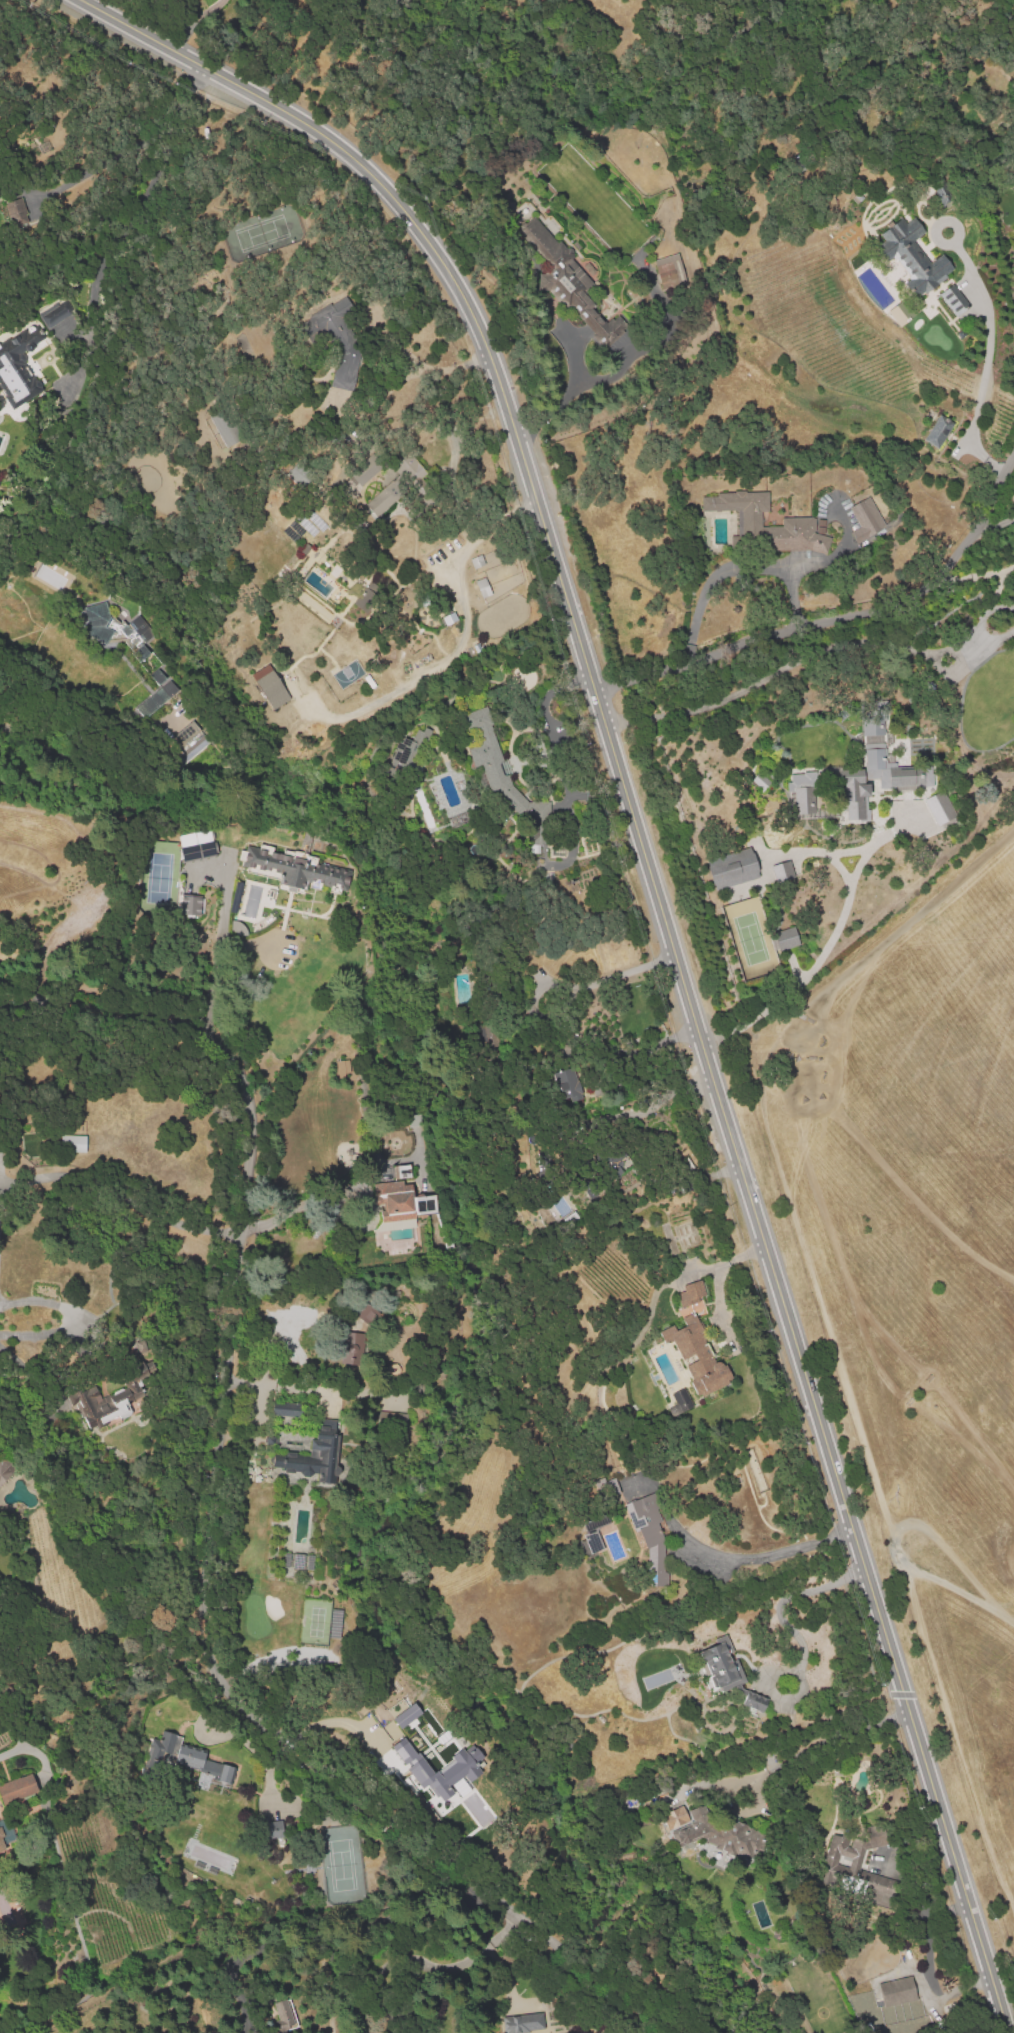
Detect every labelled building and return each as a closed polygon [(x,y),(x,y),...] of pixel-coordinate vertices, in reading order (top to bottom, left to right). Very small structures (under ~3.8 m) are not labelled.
[(953,202),(943,181),(932,187),(942,208),(953,202)] [(2,204),(10,227),(28,220),(20,197),(2,204)] [(607,334),(599,341),(550,287),(566,273),(535,241),(533,243),(519,229),(532,217),(557,244),(561,241),(575,256),(570,261),(591,283),(589,292),(583,291),(582,292),(595,306),(591,309),(605,324),(601,328),(607,334)] [(880,237),(900,220),(905,226),(914,219),(925,233),(912,244),(930,266),(942,256),(954,270),(945,277),(946,279),(937,286),(938,287),(926,297),(923,294),(915,300),(903,285),(911,279),(908,276),(910,274),(903,266),(902,267),(896,260),(897,259),(895,256),(890,260),(878,246),(883,242),(880,237)] [(655,262),(678,255),(684,279),(682,279),(683,283),(662,289),(655,262)] [(937,296),(951,285),(970,309),(957,320),(937,296)] [(346,297),(355,311),(342,319),(361,350),(351,393),(329,387),(338,346),(329,330),(321,335),(318,331),(306,339),(303,335),(312,329),(306,319),(330,305),(331,307),(346,297)] [(886,310),(895,324),(909,315),(900,301),(886,310)] [(41,311),(49,336),(69,329),(68,326),(75,324),(67,302),(41,311)] [(12,410),(0,391),(0,348),(4,353),(5,351),(7,353),(14,349),(10,342),(15,339),(19,345),(30,338),(26,332),(26,330),(28,328),(30,327),(33,328),(46,347),(29,358),(46,385),(32,394),(34,396),(12,410)] [(225,450),(208,417),(224,408),(242,441),(225,450)] [(937,451),(923,443),(939,416),(953,425),(937,451)] [(363,503),(373,516),(411,487),(417,495),(426,488),(420,480),(426,475),(409,452),(390,466),(398,477),(363,503)] [(361,487),(349,473),(372,454),(383,468),(361,487)] [(305,467),(298,477),(291,472),(298,462),(305,467)] [(769,493),(769,514),(760,514),(761,528),(781,527),(781,520),(815,519),(815,535),(831,541),(827,556),(814,551),(774,552),(774,539),(741,540),(740,511),(701,512),(701,499),(717,498),(717,494),(735,494),(735,492),(745,492),(745,494),(769,493)] [(847,509),(868,498),(883,524),(862,535),(847,509)] [(481,556),(485,566),(473,571),(469,560),(481,556)] [(485,578),(493,596),(481,601),(474,583),(485,578)] [(125,642),(104,648),(88,639),(81,610),(105,604),(109,619),(111,619),(123,622),(124,625),(126,624),(138,616),(154,638),(144,645),(149,653),(150,652),(159,664),(147,672),(125,642)] [(441,630),(437,621),(453,613),(458,622),(441,630)] [(1003,661),(1013,642),(1013,666),(1003,661)] [(158,669),(167,679),(157,688),(148,677),(158,669)] [(273,712),(254,682),(273,671),(291,700),(273,712)] [(143,723),(133,711),(168,681),(178,692),(143,723)] [(846,821),(843,772),(866,771),(865,757),(863,757),(861,720),(874,719),(873,702),(884,702),(887,764),(896,763),(896,768),(902,768),(902,769),(932,768),(932,775),(934,775),(934,787),(879,790),(879,780),(866,780),(867,786),(871,786),(872,798),(866,798),(867,810),(869,810),(870,820),(846,821)] [(485,707),(509,783),(489,790),(481,765),(473,768),(467,750),(480,746),(474,727),(467,729),(462,715),(485,707)] [(191,721),(207,739),(179,763),(163,745),(191,721)] [(431,733),(422,747),(418,745),(402,773),(390,766),(392,762),(390,761),(396,751),(393,749),(397,742),(400,744),(404,738),(410,741),(416,731),(421,734),(424,729),(431,733)] [(992,761),(1013,743),(1013,777),(1009,781),(992,761)] [(750,780),(761,791),(770,782),(758,772),(750,780)] [(815,814),(794,815),(793,789),(791,789),(791,776),(804,775),(803,773),(816,773),(816,788),(814,788),(815,814)] [(511,786),(526,803),(515,814),(499,797),(511,786)] [(943,791),(957,817),(940,826),(938,822),(935,823),(924,801),(943,791)] [(547,805),(547,824),(541,824),(541,845),(530,844),(531,804),(547,805)] [(176,835),(182,862),(215,854),(209,829),(176,835)] [(241,868),(242,864),(236,862),(238,851),(245,853),(246,847),(289,858),(290,852),(318,859),(316,864),(348,872),(347,878),(348,881),(349,883),(348,885),(347,887),(344,889),(344,893),(338,892),(337,893),(336,895),(334,895),(332,893),(331,892),(320,889),(317,890),(314,890),(312,889),(311,888),(311,887),(308,886),(306,892),(303,891),(302,897),(286,893),(287,887),(281,886),(283,878),(281,877),(280,882),(246,874),(247,869),(241,868)] [(716,892),(706,861),(750,848),(752,854),(754,853),(758,871),(758,875),(755,879),(751,882),(716,892)] [(770,868),(789,863),(794,878),(775,884),(770,868)] [(180,914),(200,915),(200,896),(180,895),(180,914)] [(779,954),(772,934),(793,926),(800,946),(779,954)] [(476,1024),(476,1052),(493,1052),(492,1023),(476,1024)] [(335,1062),(348,1060),(350,1075),(336,1076),(335,1062)] [(573,1069),(578,1087),(564,1090),(559,1073),(573,1069)] [(60,1137),(86,1138),(85,1154),(60,1154),(60,1137)] [(613,1178),(631,1164),(619,1147),(600,1161),(613,1178)] [(388,1166),(409,1166),(409,1179),(393,1180),(393,1176),(388,1176),(388,1166)] [(31,1185),(30,1174),(56,1174),(56,1184),(31,1185)] [(374,1184),(402,1182),(403,1191),(411,1191),(413,1214),(386,1216),(384,1194),(375,1194),(374,1184)] [(679,1308),(676,1295),(684,1293),(683,1286),(701,1282),(705,1297),(698,1298),(699,1303),(679,1308)] [(378,1314),(369,1327),(355,1317),(364,1304),(378,1314)] [(735,1382),(718,1390),(722,1397),(705,1405),(701,1396),(695,1399),(688,1385),(692,1383),(686,1368),(683,1370),(677,1358),(680,1357),(673,1343),(665,1347),(658,1333),(681,1322),(680,1319),(693,1312),(704,1333),(701,1334),(706,1344),(707,1344),(714,1358),(713,1359),(715,1365),(718,1363),(720,1363),(722,1364),(723,1365),(724,1367),(727,1366),(735,1382)] [(364,1334),(364,1353),(358,1353),(356,1355),(354,1355),(352,1355),(349,1353),(343,1353),(344,1334),(364,1334)] [(128,1413),(90,1432),(76,1403),(69,1406),(66,1400),(81,1392),(84,1399),(97,1392),(101,1400),(128,1387),(132,1395),(141,1391),(144,1397),(125,1407),(128,1413)] [(683,1389),(693,1409),(680,1415),(670,1395),(683,1389)] [(271,1403),(302,1405),(301,1419),(270,1417),(271,1403)] [(406,1413),(391,1413),(391,1431),(405,1431),(406,1413)] [(340,1424),(337,1467),(340,1469),(341,1471),(341,1473),(340,1476),(339,1477),(336,1478),(335,1488),(317,1487),(318,1475),(312,1474),(311,1476),(308,1478),(305,1478),(302,1476),(300,1473),(294,1473),(294,1475),(285,1474),(285,1472),(283,1472),(283,1469),(272,1468),(273,1453),(287,1454),(287,1453),(296,1454),(296,1455),(318,1457),(319,1453),(310,1452),(311,1441),(316,1441),(317,1422),(340,1424)] [(14,1470),(0,1456),(0,1484),(14,1470)] [(655,1494),(663,1514),(659,1515),(662,1522),(658,1524),(664,1539),(663,1574),(668,1575),(668,1582),(665,1581),(664,1585),(651,1584),(652,1572),(653,1548),(648,1546),(644,1536),(641,1538),(638,1532),(634,1533),(632,1527),(635,1526),(632,1519),(636,1518),(634,1511),(641,1508),(638,1501),(655,1494)] [(581,1524),(586,1540),(579,1541),(583,1555),(602,1549),(595,1527),(605,1524),(603,1517),(581,1524)] [(313,1557),(312,1572),(291,1570),(291,1577),(282,1576),(283,1555),(313,1557)] [(342,1611),(340,1639),(329,1638),(331,1610),(342,1611)] [(747,1684),(720,1695),(718,1691),(716,1691),(713,1692),(710,1690),(707,1686),(707,1682),(709,1679),(711,1678),(701,1654),(729,1641),(747,1684)] [(747,1696),(767,1706),(763,1715),(759,1714),(756,1719),(746,1714),(749,1709),(742,1705),(747,1696)] [(391,1718),(399,1729),(421,1713),(412,1703),(391,1718)] [(398,1738),(409,1755),(399,1762),(387,1745),(398,1738)] [(422,1788),(406,1768),(421,1757),(433,1773),(452,1759),(451,1756),(470,1744),(483,1761),(478,1765),(482,1771),(468,1782),(463,1776),(448,1787),(454,1793),(443,1802),(427,1784),(422,1788)] [(235,1767),(230,1786),(214,1781),(215,1776),(189,1769),(195,1749),(207,1752),(205,1760),(235,1767)] [(762,1755),(770,1753),(774,1767),(766,1769),(762,1755)] [(4,1803),(0,1791),(0,1784),(32,1773),(39,1790),(4,1803)] [(766,1835),(760,1857),(753,1855),(752,1860),(706,1846),(707,1841),(701,1839),(701,1837),(690,1841),(691,1843),(677,1849),(669,1833),(677,1830),(678,1832),(691,1826),(690,1823),(693,1821),(688,1811),(704,1806),(710,1818),(732,1825),(733,1823),(740,1825),(740,1824),(757,1829),(756,1832),(766,1835)] [(283,1822),(283,1841),(267,1840),(268,1821),(283,1822)] [(888,1844),(864,1851),(859,1831),(882,1824),(888,1844)] [(831,1834),(862,1846),(857,1860),(837,1853),(838,1856),(838,1860),(837,1863),(833,1867),(828,1880),(816,1875),(831,1834)] [(116,1894),(131,1897),(130,1904),(115,1902),(116,1894)] [(136,1915),(122,1913),(124,1905),(138,1907),(136,1915)] [(916,2000),(885,2008),(879,1984),(910,1976),(916,2000)] [(279,2029),(295,2025),(289,1998),(272,2002),(279,2029)] [(525,2032),(524,2032),(508,2032),(506,2018),(541,2014),(543,2030),(525,2032)]
